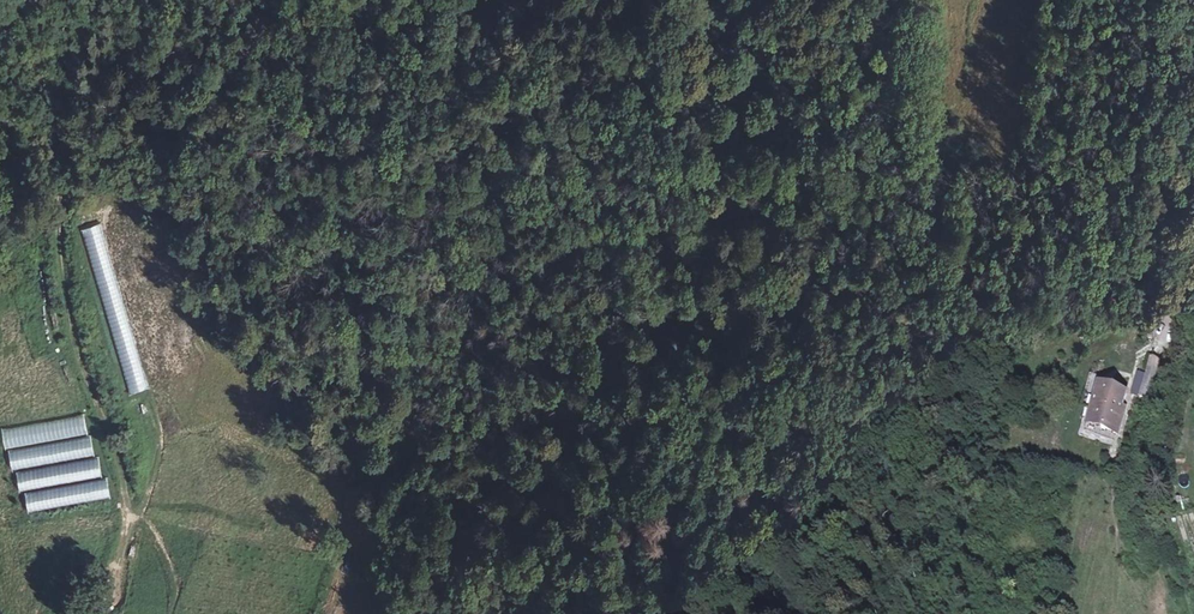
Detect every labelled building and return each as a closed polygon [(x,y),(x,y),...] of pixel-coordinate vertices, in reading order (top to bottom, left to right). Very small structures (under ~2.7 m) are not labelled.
[(1146,398),(1156,370),(1147,366),(1137,395),(1146,398)] [(1135,393),(1109,384),(1100,410),(1105,411),(1101,422),(1112,426),(1111,431),(1127,435),(1132,418),(1128,416),(1135,393)]
